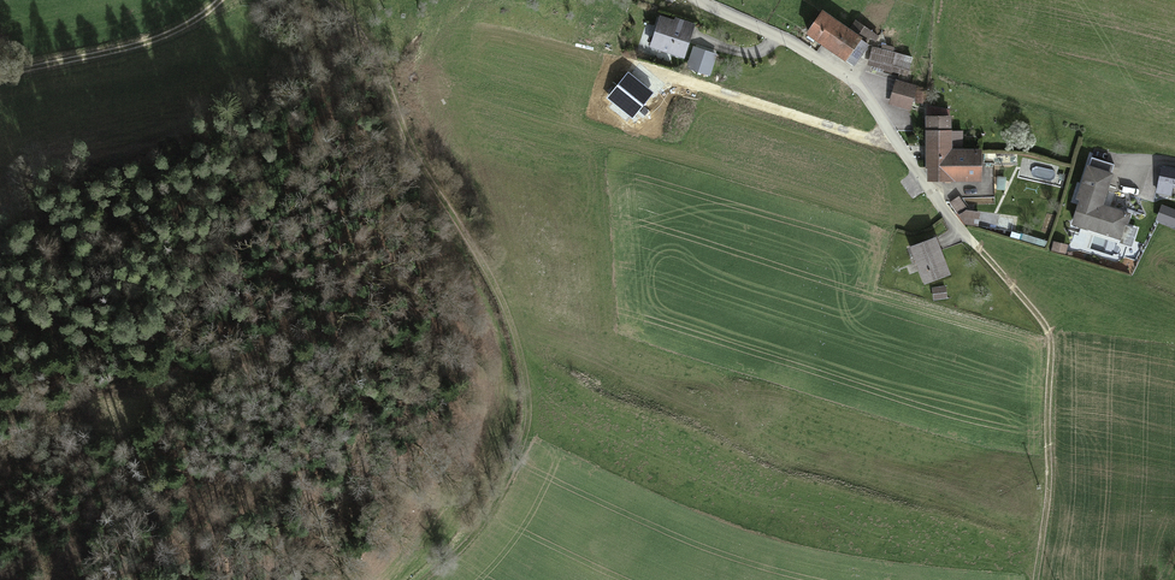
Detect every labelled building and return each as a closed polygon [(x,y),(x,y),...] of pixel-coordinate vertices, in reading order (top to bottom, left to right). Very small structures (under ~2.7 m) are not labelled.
[(823,11),(806,34),(845,62),(846,62),(854,67),(870,45),(867,43),(870,38),(876,41),(879,37),(856,21),(849,30),(823,11)] [(650,48),(684,59),(696,24),(676,17),(674,21),(661,16),(650,48)] [(717,54),(693,46),(685,69),(710,77),(717,54)] [(913,57),(872,46),(867,65),(907,76),(913,57)] [(628,71),(607,98),(633,119),(654,92),(628,71)] [(918,86),(895,80),(888,105),(911,111),(918,86)] [(951,116),(925,116),(926,183),(983,183),(983,149),(952,150),(952,144),(963,144),(963,131),(952,131),(951,116)] [(1079,201),(1071,225),(1121,242),(1131,214),(1104,205),(1114,174),(1087,164),(1075,200),(1079,201)] [(1161,167),(1156,193),(1171,196),(1173,188),(1174,189),(1174,170),(1161,167)] [(969,211),(959,196),(949,203),(965,225),(979,227),(980,212),(969,211)] [(937,237),(910,247),(924,285),(951,275),(937,237)] [(946,286),(932,288),(934,300),(948,299),(946,286)]
